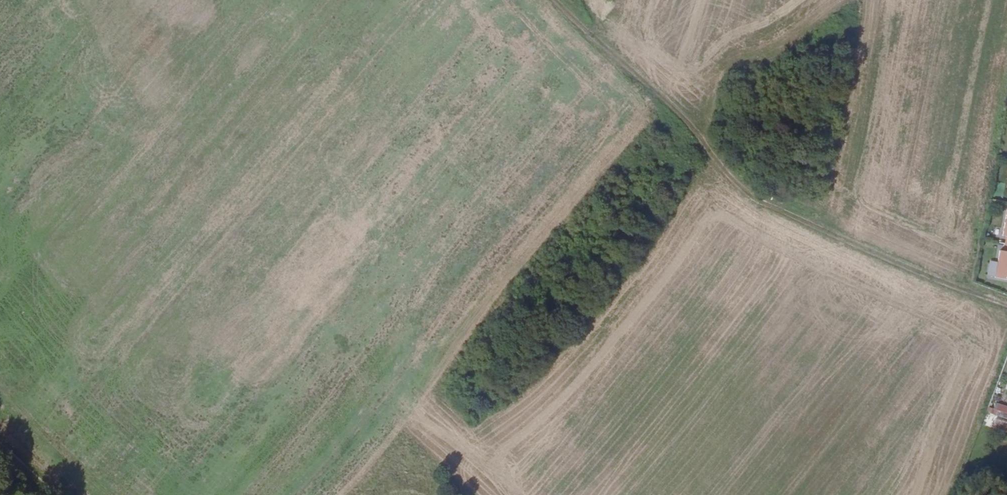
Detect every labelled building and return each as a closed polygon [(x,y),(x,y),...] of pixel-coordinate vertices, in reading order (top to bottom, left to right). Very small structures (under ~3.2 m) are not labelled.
[(1006,209),(1002,236),(1006,237),(1003,251),(999,250),(994,278),(1006,280),(1006,209)] [(1006,419),(1006,407),(990,403),(987,415),(1006,419)] [(1006,432),(1006,423),(993,418),(990,426),(1006,432)]
